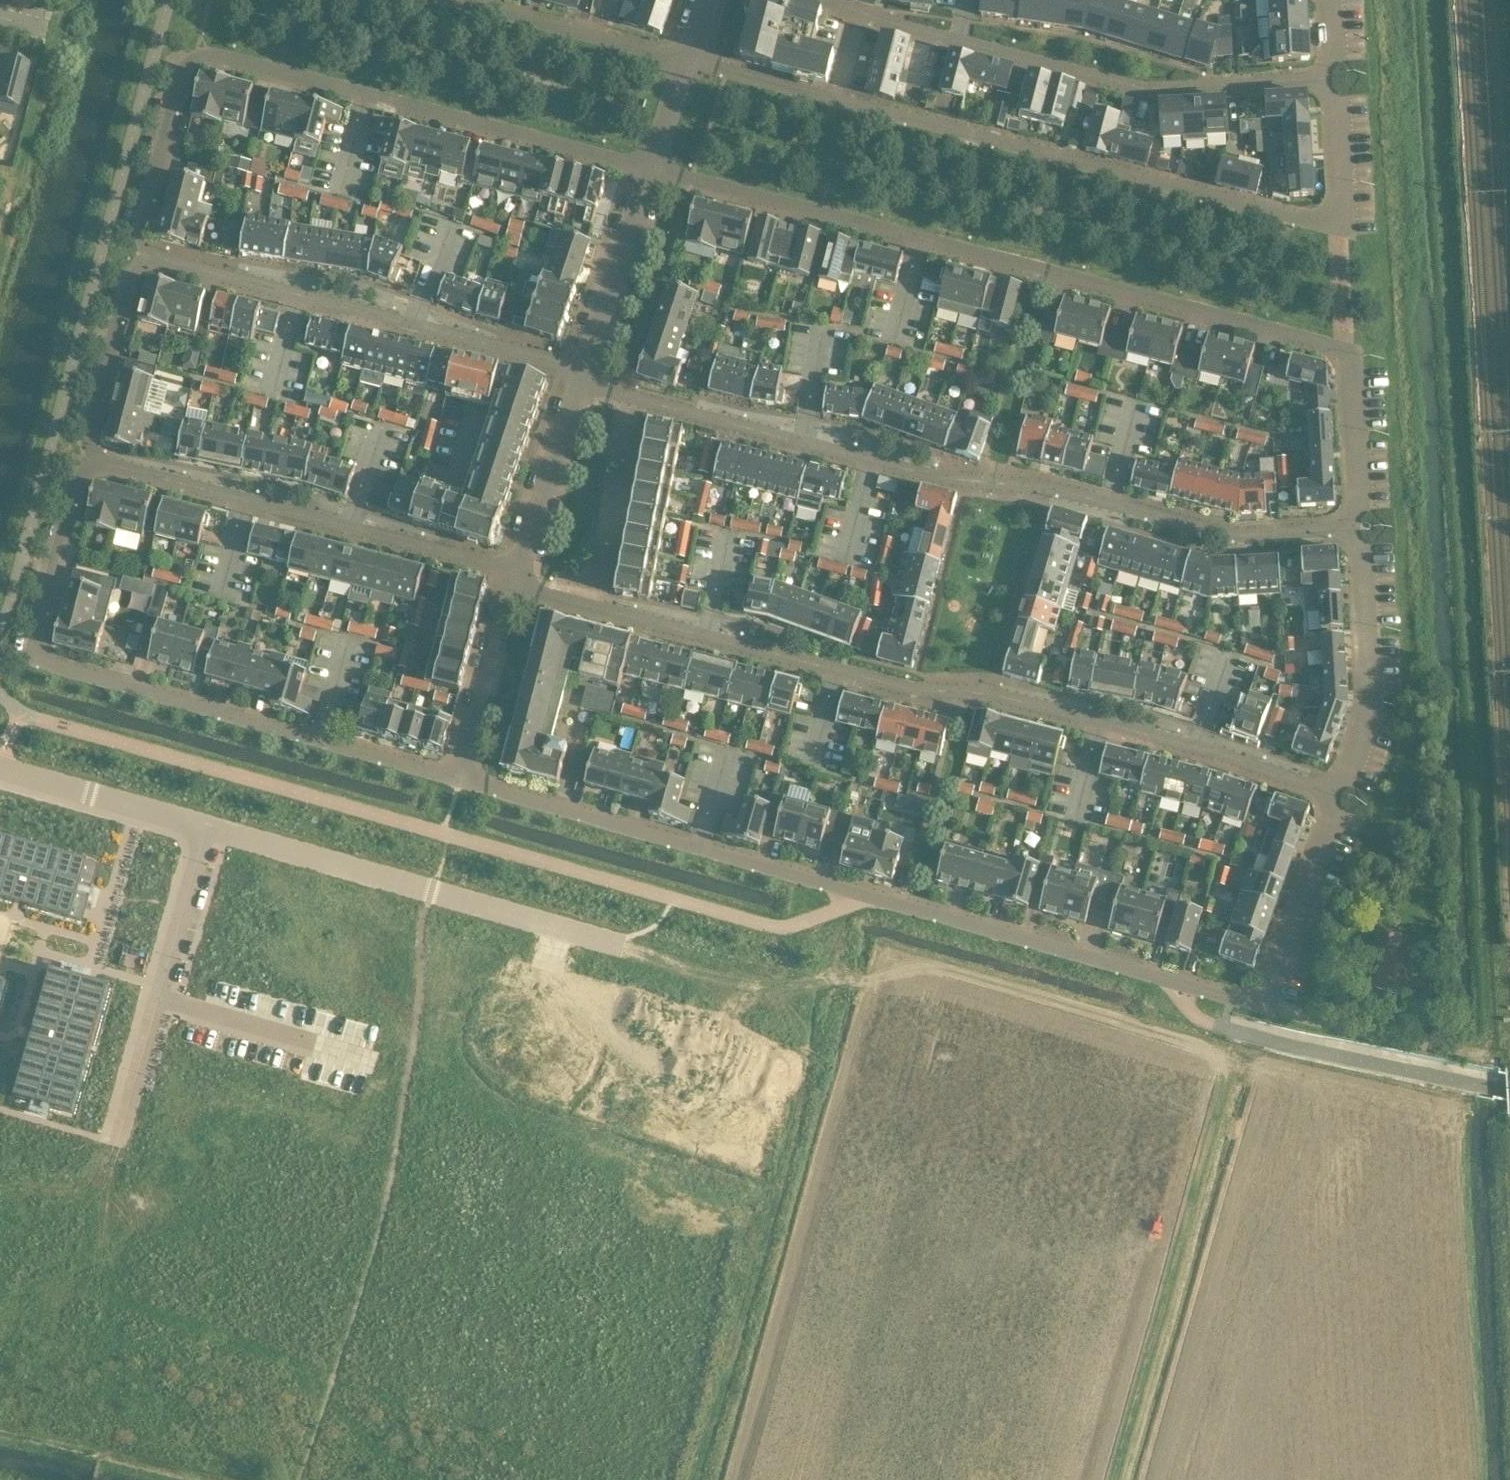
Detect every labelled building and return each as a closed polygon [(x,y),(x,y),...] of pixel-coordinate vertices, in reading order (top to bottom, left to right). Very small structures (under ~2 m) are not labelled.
[(555,5),(578,11),(580,0),(556,0),(555,5)] [(634,1),(646,5),(646,6),(668,13),(673,0),(635,0),(634,1)] [(784,0),(750,0),(745,13),(754,16),(742,61),(827,83),(834,55),(813,50),(822,13),(784,0)] [(933,0),(887,0),(902,5),(931,9),(933,0)] [(1024,0),(983,0),(981,16),(1021,21),(1024,0)] [(1021,21),(1042,24),(1045,0),(1024,0),(1021,21)] [(1042,24),(1063,27),(1067,0),(1045,0),(1042,24)] [(1084,30),(1091,0),(1067,0),(1063,27),(1084,30)] [(1113,0),(1091,0),(1084,30),(1105,36),(1116,1),(1113,0)] [(1270,18),(1306,16),(1305,0),(1268,0),(1270,18)] [(661,35),(668,13),(646,6),(646,5),(634,1),(626,23),(661,35)] [(1105,36),(1126,43),(1137,7),(1116,1),(1105,36)] [(1157,13),(1137,7),(1126,43),(1147,49),(1157,13)] [(1245,7),(1235,8),(1236,20),(1246,19),(1245,7)] [(1147,49),(1167,55),(1178,20),(1157,13),(1147,49)] [(1270,20),(1258,20),(1259,40),(1271,39),(1271,40),(1307,38),(1306,16),(1270,18),(1270,20)] [(1199,26),(1178,20),(1167,55),(1188,61),(1199,26)] [(1218,32),(1199,26),(1188,61),(1209,68),(1212,56),(1232,55),(1230,28),(1219,29),(1218,32)] [(1236,29),(1237,42),(1247,41),(1246,29),(1236,29)] [(884,34),(868,94),(894,101),(910,41),(884,34)] [(1271,40),(1260,40),(1261,62),(1272,62),(1309,60),(1307,38),(1271,40)] [(1248,56),(1247,41),(1237,42),(1238,57),(1248,56)] [(944,83),(942,92),(966,98),(970,81),(976,58),(952,52),(947,72),(944,83)] [(15,107),(26,65),(25,65),(27,57),(15,54),(13,62),(0,59),(0,103),(15,107)] [(1007,91),(1013,68),(976,58),(970,81),(1007,91)] [(1052,78),(1030,73),(1019,117),(1041,123),(1052,78)] [(221,123),(222,120),(231,80),(208,74),(208,76),(201,74),(195,100),(196,100),(192,116),(221,123)] [(1085,87),(1052,78),(1041,123),(1062,129),(1068,107),(1079,110),(1085,87)] [(232,80),(231,80),(222,120),(244,126),(247,114),(259,117),(265,91),(232,82),(232,80)] [(265,118),(261,131),(295,140),(295,139),(305,101),(271,92),(265,118)] [(998,92),(995,103),(996,103),(1008,107),(1012,95),(998,92)] [(1098,97),(1085,94),(1082,105),(1095,108),(1098,97)] [(1262,120),(1267,119),(1308,117),(1307,94),(1261,96),(1262,120)] [(1121,108),(1137,112),(1140,102),(1124,98),(1121,108)] [(1206,136),(1228,135),(1226,98),(1204,100),(1206,136)] [(305,101),(295,139),(319,146),(326,121),(339,124),(343,109),(306,100),(305,101)] [(1184,137),(1183,137),(1183,142),(1207,141),(1206,136),(1204,100),(1182,101),(1184,137)] [(1182,101),(1160,102),(1162,138),(1183,137),(1184,137),(1182,101)] [(1109,157),(1117,125),(1119,118),(1097,111),(1086,151),(1109,157)] [(1267,119),(1264,130),(1272,130),(1272,137),(1286,136),(1287,156),(1287,157),(1310,156),(1308,117),(1267,119)] [(388,137),(385,146),(382,162),(406,168),(407,163),(415,129),(416,128),(379,119),(375,134),(388,137)] [(1253,133),(1263,133),(1264,130),(1267,119),(1262,120),(1253,120),(1253,133)] [(1016,131),(1018,122),(1010,120),(1008,129),(1016,131)] [(1117,125),(1109,157),(1147,167),(1152,144),(1128,138),(1130,128),(1117,125)] [(449,138),(415,129),(407,163),(427,168),(425,174),(439,178),(441,172),(449,138)] [(1253,133),(1249,134),(1250,154),(1264,153),(1263,133),(1253,133)] [(459,183),(473,186),(483,147),(449,138),(441,172),(461,177),(459,183)] [(284,163),(289,142),(277,139),(272,161),(284,163)] [(474,186),(495,191),(505,153),(483,147),(473,186),(474,186)] [(495,191),(518,197),(528,159),(505,153),(495,191)] [(1216,185),(1256,195),(1262,173),(1238,166),(1240,157),(1225,153),(1216,185)] [(1287,157),(1287,156),(1277,156),(1277,158),(1278,171),(1278,172),(1288,172),(1289,197),(1313,196),(1310,156),(1287,157)] [(252,163),(231,158),(229,168),(250,173),(252,163)] [(541,203),(542,197),(551,163),(549,163),(549,164),(528,159),(518,197),(541,203)] [(1158,160),(1156,168),(1167,171),(1169,163),(1158,160)] [(1185,176),(1188,163),(1180,161),(1177,174),(1185,176)] [(548,213),(556,216),(568,168),(551,163),(542,197),(551,199),(548,213)] [(175,173),(166,210),(195,216),(196,215),(204,181),(213,184),(216,172),(190,165),(187,176),(175,173)] [(586,172),(568,168),(556,216),(564,218),(568,204),(577,206),(586,172)] [(285,178),(299,182),(301,174),(288,170),(285,178)] [(225,174),(216,172),(213,184),(222,186),(225,174)] [(605,177),(586,172),(577,206),(587,209),(584,223),(593,225),(605,177)] [(243,173),(241,187),(251,189),(252,174),(243,173)] [(253,177),(251,192),(261,193),(263,178),(253,177)] [(279,193),(293,196),(295,188),(281,184),(279,193)] [(295,188),(293,196),(307,200),(309,192),(295,188)] [(416,203),(420,194),(404,190),(399,204),(414,209),(416,203)] [(320,204),(335,208),(337,199),(323,196),(320,204)] [(337,199),(335,208),(349,211),(351,203),(337,199)] [(382,201),(380,209),(393,213),(395,205),(382,201)] [(715,251),(716,248),(715,247),(725,209),(696,201),(689,227),(690,228),(686,243),(715,251)] [(398,205),(395,213),(410,219),(414,211),(398,205)] [(365,206),(362,215),(376,218),(379,210),(365,206)] [(725,209),(715,247),(716,248),(743,255),(753,216),(725,209)] [(195,216),(166,210),(159,238),(184,245),(185,243),(201,248),(208,219),(196,215),(195,216)] [(246,217),(240,253),(263,257),(269,220),(246,217)] [(475,217),(472,225),(485,230),(488,222),(475,217)] [(760,218),(748,261),(767,266),(767,265),(779,268),(789,227),(778,224),(778,223),(760,218)] [(290,224),(269,220),(263,257),(284,260),(290,224)] [(510,228),(524,232),(526,224),(512,220),(510,228)] [(485,230),(498,235),(501,227),(488,222),(485,230)] [(305,264),(311,227),(290,224),(284,260),(305,264)] [(333,231),(311,227),(305,264),(326,267),(333,231)] [(801,230),(789,227),(779,268),(790,271),(790,272),(809,277),(820,234),(801,229),(801,230)] [(508,235),(521,239),(524,232),(510,228),(508,235)] [(590,243),(553,230),(545,253),(583,265),(590,243)] [(333,231),(326,267),(348,271),(354,235),(333,231)] [(375,238),(354,235),(348,271),(368,274),(375,238)] [(508,235),(505,244),(519,247),(521,239),(508,235)] [(486,237),(483,246),(493,250),(497,241),(486,237)] [(850,286),(854,273),(853,273),(860,244),(859,245),(849,243),(849,241),(831,237),(819,280),(838,284),(838,283),(850,286)] [(375,238),(368,274),(390,282),(391,279),(396,281),(401,269),(396,267),(403,248),(378,238),(375,238)] [(853,273),(854,273),(896,284),(903,255),(860,244),(853,273)] [(504,247),(502,255),(516,259),(518,250),(504,247)] [(545,253),(538,276),(543,278),(544,277),(575,287),(576,287),(583,265),(545,253)] [(959,315),(970,273),(948,267),(947,271),(944,270),(941,281),(944,282),(937,309),(959,315)] [(991,278),(970,273),(959,315),(981,320),(991,278)] [(477,316),(484,289),(447,275),(437,300),(477,316)] [(527,282),(524,290),(571,305),(577,287),(576,287),(575,287),(544,277),(543,278),(540,286),(527,282)] [(705,291),(708,282),(692,277),(689,286),(705,291)] [(168,328),(169,325),(168,325),(178,285),(164,281),(164,282),(150,278),(139,321),(168,328)] [(1010,329),(1010,328),(1021,286),(1002,281),(1002,282),(991,279),(992,278),(991,278),(981,320),(978,330),(990,333),(992,324),(1010,329)] [(486,280),(484,289),(477,316),(500,321),(509,286),(486,280)] [(708,282),(705,291),(707,291),(716,295),(719,295),(722,287),(708,282)] [(199,321),(211,324),(218,297),(202,293),(202,291),(178,285),(168,325),(169,325),(196,332),(199,321)] [(669,285),(657,320),(686,329),(698,295),(669,285)] [(532,312),(565,323),(571,305),(524,290),(521,298),(535,302),(532,312)] [(209,331),(230,337),(239,301),(218,295),(218,297),(211,324),(209,331)] [(1055,336),(1078,341),(1088,303),(1065,297),(1059,316),(1047,313),(1040,339),(1053,343),(1055,336)] [(261,307),(239,301),(230,337),(252,343),(255,330),(275,335),(280,314),(261,309),(261,307)] [(795,302),(791,314),(802,317),(805,305),(795,302)] [(1111,309),(1088,303),(1078,341),(1101,347),(1099,355),(1112,358),(1119,332),(1106,328),(1111,309)] [(840,323),(843,312),(827,308),(824,319),(840,323)] [(565,323),(532,312),(529,322),(515,317),(512,326),(559,342),(565,323)] [(750,317),(737,312),(734,320),(748,325),(750,317)] [(842,325),(852,326),(855,315),(845,312),(842,325)] [(1127,354),(1150,360),(1160,322),(1137,316),(1131,335),(1119,332),(1112,358),(1125,362),(1127,354)] [(757,327),(772,329),(773,321),(758,318),(757,327)] [(305,345),(344,355),(345,355),(352,329),(312,319),(305,345)] [(657,320),(647,353),(675,362),(686,329),(657,320)] [(786,322),(773,321),(772,329),(785,331),(786,322)] [(1160,322),(1150,360),(1173,366),(1171,373),(1184,377),(1191,350),(1178,347),(1183,328),(1160,322)] [(715,325),(712,339),(721,342),(725,328),(715,325)] [(344,355),(342,365),(363,370),(372,335),(352,329),(345,355),(344,355)] [(1191,350),(1184,377),(1197,380),(1199,373),(1222,379),(1232,341),(1209,334),(1203,354),(1191,350)] [(363,370),(360,382),(381,388),(384,376),(393,340),(372,335),(363,370)] [(717,355),(721,342),(712,339),(708,353),(717,355)] [(393,340),(384,376),(405,381),(414,346),(393,340)] [(1232,341),(1222,379),(1245,385),(1243,392),(1256,396),(1263,369),(1250,366),(1255,347),(1232,341)] [(935,352),(948,356),(950,348),(937,344),(935,352)] [(406,381),(403,391),(423,396),(425,386),(426,387),(435,351),(414,346),(405,381),(406,381)] [(903,351),(889,347),(886,356),(900,359),(903,351)] [(964,351),(950,348),(948,356),(962,359),(964,351)] [(447,392),(448,391),(457,356),(456,356),(435,351),(426,387),(447,392)] [(739,361),(730,397),(750,402),(760,366),(763,356),(742,351),(739,361)] [(138,362),(155,366),(157,356),(141,352),(138,362)] [(675,362),(647,353),(645,352),(637,376),(675,389),(683,365),(675,362)] [(708,391),(730,397),(739,361),(717,355),(708,391)] [(915,363),(929,367),(931,359),(917,355),(915,363)] [(457,356),(448,391),(447,392),(501,406),(469,500),(467,500),(465,505),(450,500),(451,496),(423,486),(412,517),(411,517),(410,520),(427,526),(427,525),(457,535),(456,536),(491,547),(501,517),(500,517),(504,507),(505,507),(510,490),(509,490),(513,480),(514,480),(519,463),(522,452),(523,453),(529,436),(528,435),(531,425),(532,425),(538,408),(537,408),(541,398),(547,382),(530,375),(512,370),(512,371),(486,364),(486,363),(470,359),(470,360),(457,356)] [(1307,403),(1329,402),(1327,365),(1291,356),(1286,379),(1306,384),(1307,403)] [(705,364),(691,359),(688,369),(702,373),(705,364)] [(945,362),(931,359),(929,367),(943,371),(945,362)] [(124,372),(115,407),(145,414),(145,413),(157,368),(128,360),(125,372),(124,372)] [(760,366),(750,402),(777,406),(778,402),(783,403),(785,390),(780,390),(783,369),(760,366)] [(973,369),(959,366),(957,374),(971,378),(973,369)] [(205,376),(220,380),(222,371),(207,367),(205,376)] [(237,375),(222,371),(220,380),(235,384),(237,375)] [(1078,373),(1076,381),(1089,384),(1091,376),(1078,373)] [(203,383),(201,391),(213,394),(215,386),(203,383)] [(875,385),(871,394),(862,420),(883,427),(896,393),(875,385)] [(215,386),(213,394),(225,397),(227,389),(215,386)] [(1081,399),(1083,390),(1068,386),(1065,394),(1081,399)] [(823,414),(862,420),(871,394),(827,387),(823,414)] [(1098,394),(1083,390),(1081,399),(1096,403),(1098,394)] [(883,427),(903,435),(916,400),(896,393),(883,427)] [(245,394),(243,402),(255,405),(257,397),(245,394)] [(316,395),(314,405),(328,409),(331,399),(316,395)] [(257,397),(255,405),(266,408),(269,400),(259,397),(257,397)] [(333,400),(330,409),(346,414),(348,408),(349,406),(333,400)] [(903,435),(924,442),(936,407),(916,400),(903,435)] [(352,410),(365,414),(368,406),(354,402),(352,410)] [(1309,434),(1289,435),(1290,451),(1310,450),(1332,449),(1329,402),(1307,403),(1308,415),(1304,416),(1304,423),(1305,433),(1309,433),(1309,434)] [(287,405),(285,413),(296,416),(299,408),(287,405)] [(155,416),(145,413),(145,414),(115,407),(106,442),(140,451),(146,429),(151,430),(155,416)] [(322,407),(319,416),(333,420),(336,412),(322,407)] [(924,442),(945,449),(955,422),(957,415),(936,407),(924,442)] [(299,408),(296,416),(308,419),(310,411),(308,410),(299,408)] [(379,418),(379,419),(393,423),(395,415),(382,411),(379,418)] [(955,422),(945,449),(978,461),(991,427),(993,419),(971,412),(969,419),(966,426),(955,422)] [(409,420),(395,415),(393,423),(407,428),(409,420)] [(1050,428),(1052,428),(1053,423),(1027,416),(1016,457),(1041,463),(1050,428)] [(185,420),(177,456),(198,461),(206,424),(205,424),(185,420)] [(424,434),(433,437),(437,422),(428,420),(424,434)] [(1195,428),(1209,432),(1211,424),(1197,420),(1195,428)] [(644,445),(679,451),(683,429),(649,422),(644,445)] [(206,424),(198,461),(220,465),(227,429),(206,424)] [(1225,427),(1211,424),(1209,432),(1223,436),(1225,427)] [(1041,463),(1063,469),(1072,433),(1052,428),(1050,428),(1041,463)] [(227,429),(220,465),(241,469),(249,433),(227,429)] [(1236,439),(1251,443),(1253,435),(1239,431),(1236,439)] [(249,433),(241,469),(263,474),(270,437),(249,433)] [(1072,433),(1063,469),(1084,474),(1085,474),(1103,478),(1108,459),(1089,455),(1093,440),(1094,439),(1072,433)] [(424,434),(420,449),(430,451),(433,437),(424,434)] [(1267,438),(1253,435),(1251,443),(1265,447),(1267,438)] [(270,437),(263,474),(284,478),(291,442),(270,437)] [(703,456),(712,458),(716,441),(708,439),(703,456)] [(291,442),(284,478),(305,483),(311,454),(313,446),(291,442)] [(722,443),(713,480),(734,485),(743,449),(722,443)] [(640,466),(674,472),(679,451),(644,445),(640,466)] [(765,455),(743,449),(734,485),(755,491),(765,455)] [(1334,483),(1332,449),(1310,450),(1312,483),(1312,484),(1334,483)] [(356,468),(311,454),(305,483),(346,496),(356,468)] [(777,496),(786,460),(765,455),(755,491),(777,496)] [(712,458),(703,456),(699,471),(708,473),(712,458)] [(1277,458),(1278,472),(1287,472),(1286,457),(1277,458)] [(1261,476),(1242,477),(1240,514),(1266,512),(1265,494),(1276,493),(1274,459),(1259,460),(1261,476)] [(807,465),(786,460),(777,496),(798,502),(801,492),(800,492),(807,465)] [(1137,460),(1130,486),(1170,497),(1177,471),(1176,470),(1137,460)] [(1170,497),(1190,502),(1199,466),(1178,461),(1176,470),(1177,471),(1170,497)] [(846,476),(807,465),(800,492),(801,492),(798,502),(797,507),(819,513),(823,498),(840,502),(846,476)] [(636,487),(670,494),(674,472),(640,466),(636,487)] [(1221,472),(1199,466),(1190,502),(1211,507),(1221,472)] [(1211,507),(1240,514),(1242,477),(1221,472),(1211,507)] [(1288,489),(1287,472),(1278,472),(1279,489),(1288,489)] [(391,495),(388,506),(391,507),(390,510),(411,517),(412,517),(423,486),(424,486),(424,484),(401,477),(395,496),(391,495)] [(698,500),(707,501),(711,484),(702,482),(698,500)] [(115,532),(116,529),(115,529),(125,490),(96,483),(89,509),(90,509),(86,525),(115,532)] [(1312,484),(1312,483),(1297,484),(1298,507),(1335,505),(1334,483),(1312,484)] [(632,508),(666,515),(670,494),(636,487),(632,508)] [(929,521),(928,525),(948,530),(949,526),(957,496),(922,487),(916,510),(930,513),(929,521)] [(115,529),(116,529),(143,536),(146,524),(157,527),(164,501),(125,490),(115,529)] [(707,501),(698,500),(695,516),(703,518),(707,501)] [(164,501),(157,527),(155,535),(177,540),(186,506),(164,501)] [(186,506),(177,540),(199,546),(204,527),(207,528),(210,517),(207,516),(208,512),(186,506)] [(628,529),(662,536),(666,515),(632,508),(628,529)] [(1052,509),(1044,537),(1079,547),(1088,519),(1052,509)] [(712,516),(710,524),(718,526),(724,527),(726,518),(712,516)] [(731,528),(745,531),(747,523),(732,520),(731,528)] [(683,523),(679,539),(688,541),(691,524),(683,523)] [(761,525),(747,523),(745,531),(759,534),(761,525)] [(290,564),(297,536),(255,525),(248,554),(290,564)] [(919,558),(940,563),(948,530),(928,525),(919,558)] [(768,527),(767,535),(781,538),(783,529),(768,527)] [(623,551),(658,557),(662,536),(628,529),(623,551)] [(1097,565),(1118,571),(1129,536),(1108,530),(1097,565)] [(297,536),(290,564),(288,570),(310,576),(319,542),(297,536)] [(1150,542),(1129,536),(1118,571),(1140,578),(1150,542)] [(881,549),(890,551),(893,540),(884,537),(881,549)] [(1037,558),(1073,569),(1079,547),(1044,537),(1037,558)] [(676,556),(684,557),(688,541),(679,539),(676,556)] [(760,541),(757,555),(765,557),(768,543),(760,541)] [(803,544),(791,541),(788,551),(800,553),(803,544)] [(319,542),(310,576),(331,581),(340,547),(319,542)] [(1140,578),(1160,584),(1171,549),(1150,542),(1140,578)] [(352,586),(361,552),(340,547),(331,581),(352,586)] [(890,551),(881,549),(878,563),(886,565),(890,551)] [(1181,590),(1192,555),(1171,549),(1160,584),(1181,590)] [(1302,573),(1301,573),(1301,586),(1305,585),(1318,585),(1340,583),(1338,549),(1301,551),(1302,573)] [(782,550),(780,559),(794,562),(796,554),(782,550)] [(619,572),(653,578),(658,557),(623,551),(619,572)] [(361,552),(352,586),(372,592),(373,592),(382,558),(361,552)] [(899,576),(934,585),(940,563),(919,558),(904,554),(899,576)] [(1181,590),(1209,598),(1213,561),(1192,555),(1181,590)] [(1084,572),(1093,574),(1097,560),(1088,557),(1084,572)] [(1279,557),(1257,558),(1259,595),(1281,594),(1279,557)] [(402,563),(382,558),(373,592),(372,592),(370,599),(393,605),(395,597),(394,597),(402,563)] [(1031,579),(1067,589),(1073,569),(1037,558),(1031,579)] [(1237,597),(1259,595),(1257,558),(1235,560),(1237,597)] [(832,572),(834,564),(820,560),(818,568),(832,572)] [(1209,598),(1237,597),(1235,560),(1213,561),(1209,598)] [(394,597),(395,597),(415,603),(417,597),(424,569),(402,563),(394,597)] [(846,576),(848,567),(834,564),(832,572),(846,576)] [(680,566),(676,582),(685,584),(688,568),(680,566)] [(153,577),(167,581),(169,573),(155,569),(153,577)] [(867,572),(855,569),(853,569),(851,577),(865,581),(867,572)] [(62,619),(62,620),(91,627),(92,623),(104,626),(116,581),(75,570),(72,581),(62,619)] [(436,588),(440,574),(431,571),(427,586),(436,588)] [(615,593),(649,600),(653,578),(619,572),(615,593)] [(1089,588),(1093,574),(1084,572),(1079,586),(1089,588)] [(182,576),(169,573),(167,581),(180,584),(182,576)] [(875,575),(872,590),(881,592),(883,576),(875,575)] [(447,598),(481,606),(487,585),(453,576),(447,598)] [(893,597),(929,606),(934,585),(899,576),(893,597)] [(1031,579),(1025,599),(1061,609),(1073,613),(1078,593),(1067,589),(1031,579)] [(768,618),(775,584),(774,583),(774,584),(753,580),(749,599),(745,598),(743,609),(747,610),(746,614),(768,618)] [(1318,585),(1305,585),(1306,611),(1308,632),(1321,631),(1343,630),(1340,583),(1318,585)] [(789,626),(800,593),(775,584),(768,618),(789,626)] [(674,586),(670,603),(680,605),(683,588),(674,586)] [(872,590),(872,594),(870,608),(878,609),(881,592),(872,590)] [(702,595),(685,591),(684,591),(681,607),(699,610),(702,595)] [(800,593),(789,626),(809,633),(821,600),(800,593)] [(1078,608),(1087,611),(1088,611),(1092,596),(1082,593),(1078,608)] [(415,603),(413,611),(422,613),(426,599),(417,597),(415,603)] [(888,618),(923,627),(929,606),(893,597),(888,618)] [(1098,610),(1106,612),(1110,599),(1102,597),(1098,610)] [(481,606),(447,598),(442,619),(476,627),(481,606)] [(1019,621),(1039,627),(1054,632),(1061,609),(1025,599),(1019,621)] [(829,640),(841,607),(821,600),(809,633),(829,640)] [(1114,614),(1128,618),(1130,610),(1116,606),(1114,614)] [(841,607),(829,640),(850,648),(862,615),(841,607)] [(276,615),(290,619),(292,611),(279,608),(276,615)] [(246,619),(259,622),(262,613),(249,609),(246,619)] [(1144,614),(1130,610),(1128,618),(1142,622),(1144,614)] [(171,666),(182,628),(159,622),(161,614),(149,611),(142,637),(154,640),(148,660),(171,666)] [(422,613),(413,611),(410,625),(419,627),(422,613)] [(308,615),(305,624),(319,627),(321,619),(308,615)] [(619,688),(623,674),(632,638),(542,615),(533,652),(538,653),(517,734),(512,732),(502,769),(559,783),(566,756),(565,756),(568,747),(551,742),(560,707),(572,661),(584,664),(581,678),(619,688)] [(1155,626),(1169,630),(1172,621),(1158,617),(1155,626)] [(883,638),(918,647),(923,627),(888,618),(883,638)] [(1095,618),(1093,629),(1093,632),(1101,633),(1104,619),(1095,618)] [(104,626),(92,623),(91,627),(62,620),(62,619),(61,619),(54,645),(97,656),(104,626)] [(321,619),(319,627),(332,631),(334,623),(321,619)] [(476,627),(442,619),(437,639),(471,648),(476,627)] [(858,632),(866,635),(871,621),(863,619),(858,632)] [(1019,621),(1010,652),(1030,658),(1039,627),(1019,621)] [(1079,638),(1083,626),(1084,624),(1074,621),(1070,635),(1079,638)] [(1172,621),(1169,630),(1183,634),(1186,625),(1172,621)] [(1123,634),(1125,625),(1113,622),(1111,630),(1123,634)] [(349,631),(362,635),(364,627),(351,623),(349,631)] [(1137,628),(1125,625),(1123,634),(1135,637),(1137,628)] [(205,634),(182,628),(171,666),(194,673),(200,653),(211,657),(212,657),(216,642),(219,630),(207,627),(205,634)] [(364,627),(362,635),(376,639),(378,630),(364,627)] [(387,627),(383,641),(392,643),(395,629),(387,627)] [(303,630),(301,638),(314,642),(316,633),(303,630)] [(866,635),(858,632),(852,648),(861,651),(866,635)] [(1205,640),(1218,644),(1221,636),(1208,632),(1205,640)] [(1165,645),(1167,636),(1155,633),(1153,642),(1165,645)] [(1076,651),(1079,638),(1070,635),(1066,648),(1076,651)] [(1176,648),(1179,639),(1167,636),(1165,645),(1176,648)] [(1321,637),(1323,672),(1345,670),(1343,636),(1321,637)] [(632,638),(623,674),(644,680),(653,644),(632,638)] [(877,660),(912,670),(918,647),(883,638),(877,660)] [(1284,639),(1284,652),(1294,651),(1294,638),(1284,639)] [(407,639),(403,653),(411,655),(415,641),(407,640),(407,639)] [(437,639),(432,660),(465,669),(471,648),(437,639)] [(237,648),(216,642),(212,657),(211,657),(206,676),(241,686),(252,647),(238,643),(237,648)] [(653,644),(644,680),(665,685),(674,649),(653,644)] [(1245,654),(1258,659),(1261,650),(1248,645),(1245,654)] [(378,646),(376,654),(394,660),(397,651),(378,646)] [(252,647),(241,686),(273,695),(274,695),(283,665),(284,666),(286,657),(272,653),(271,658),(257,654),(258,649),(252,647)] [(674,649),(665,685),(686,691),(695,655),(674,649)] [(1261,650),(1258,659),(1272,663),(1275,655),(1261,650)] [(1068,688),(1088,692),(1095,656),(1076,651),(1068,688)] [(1003,675),(1038,685),(1045,663),(1030,658),(1010,652),(1003,675)] [(399,666),(400,667),(407,669),(411,655),(403,653),(399,666)] [(695,655),(686,691),(706,696),(716,660),(695,655)] [(1088,692),(1110,696),(1117,660),(1102,657),(1095,656),(1088,692)] [(460,691),(465,669),(431,660),(426,682),(460,691)] [(716,660),(706,696),(727,702),(737,666),(716,660)] [(1139,664),(1117,660),(1110,696),(1132,701),(1139,664)] [(1160,668),(1139,664),(1132,701),(1153,705),(1160,668)] [(273,695),(271,705),(308,715),(312,700),(299,696),(303,683),(306,672),(284,666),(283,665),(274,695),(273,695)] [(737,666),(727,702),(748,707),(758,671),(737,666)] [(1063,685),(1066,669),(1057,667),(1054,683),(1063,685)] [(1187,677),(1160,668),(1153,705),(1175,712),(1176,710),(1179,711),(1183,700),(1179,699),(1187,677)] [(1281,674),(1267,669),(1264,677),(1278,682),(1281,674)] [(1325,702),(1347,706),(1345,670),(1323,672),(1325,702)] [(758,671),(748,707),(769,713),(770,711),(779,677),(758,671)] [(404,677),(401,685),(415,689),(417,680),(404,677)] [(799,682),(779,677),(770,711),(790,716),(796,697),(799,698),(802,687),(799,686),(799,682)] [(431,684),(417,680),(415,689),(429,692),(431,684)] [(1281,687),(1279,695),(1291,697),(1292,689),(1281,687)] [(358,730),(380,736),(389,702),(390,702),(392,694),(369,688),(362,715),(358,714),(355,725),(359,726),(358,730)] [(591,688),(585,708),(609,714),(615,694),(591,688)] [(434,701),(448,705),(450,696),(436,692),(434,701)] [(1249,692),(1243,711),(1240,719),(1236,718),(1233,728),(1236,730),(1235,733),(1257,741),(1271,700),(1249,692)] [(836,722),(878,733),(885,705),(843,694),(836,722)] [(389,702),(380,736),(400,742),(410,707),(390,702),(389,702)] [(1325,702),(1314,735),(1334,742),(1347,706),(1325,702)] [(624,705),(622,713),(633,717),(636,708),(624,705)] [(885,705),(878,733),(876,741),(897,746),(907,710),(885,705)] [(431,713),(410,707),(400,742),(421,747),(431,713)] [(636,708),(633,717),(645,720),(647,712),(636,708)] [(1275,709),(1271,720),(1279,723),(1283,712),(1275,709)] [(928,716),(907,710),(897,746),(919,752),(928,716)] [(989,760),(991,752),(1000,718),(977,712),(967,754),(989,760)] [(431,713),(421,747),(443,753),(452,719),(431,713)] [(940,757),(950,721),(928,716),(919,752),(940,757)] [(666,717),(664,725),(675,729),(677,720),(666,717)] [(991,752),(1011,758),(1020,724),(1000,718),(991,752)] [(677,720),(675,729),(687,732),(689,724),(677,720)] [(1273,739),(1279,723),(1271,720),(1265,736),(1273,739)] [(1011,758),(1031,763),(1032,763),(1041,729),(1020,724),(1011,758)] [(707,729),(705,737),(717,740),(719,732),(707,729)] [(1063,735),(1041,729),(1032,763),(1031,763),(1029,771),(1052,776),(1059,749),(1062,750),(1065,739),(1062,738),(1063,735)] [(1299,730),(1291,752),(1326,764),(1334,742),(1314,735),(1299,730)] [(719,732),(717,740),(728,743),(731,735),(719,732)] [(687,740),(674,736),(671,744),(685,748),(687,740)] [(746,749),(758,752),(761,744),(749,740),(746,749)] [(774,748),(761,744),(758,752),(772,756),(774,748)] [(1099,774),(1141,785),(1142,785),(1149,757),(1106,746),(1099,774)] [(585,784),(620,794),(629,760),(630,761),(631,755),(618,751),(616,757),(595,751),(585,784)] [(1139,792),(1161,798),(1170,762),(1149,757),(1142,785),(1141,785),(1139,792)] [(650,766),(630,761),(629,760),(620,794),(632,797),(631,797),(652,803),(653,804),(662,776),(665,765),(651,761),(650,766)] [(767,762),(765,770),(779,774),(781,766),(767,762)] [(1161,798),(1182,803),(1191,767),(1170,762),(1161,798)] [(1212,773),(1191,767),(1182,803),(1203,809),(1212,773)] [(1235,781),(1212,773),(1203,809),(1223,816),(1235,781)] [(684,782),(662,776),(653,804),(652,803),(649,815),(686,825),(690,810),(677,806),(684,782)] [(874,787),(886,790),(888,782),(877,779),(874,787)] [(1256,788),(1235,781),(1223,816),(1244,823),(1256,788)] [(900,785),(888,782),(886,790),(898,793),(900,785)] [(919,784),(917,792),(929,795),(931,787),(919,784)] [(958,793),(972,796),(974,788),(960,784),(958,793)] [(979,793),(993,796),(995,788),(981,785),(979,793)] [(1006,800),(1021,803),(1023,795),(1008,791),(1006,800)] [(954,803),(966,806),(969,796),(957,793),(954,803)] [(1037,799),(1023,795),(1021,803),(1035,807),(1037,799)] [(774,837),(797,844),(808,806),(772,796),(769,806),(770,806),(765,822),(777,825),(774,837)] [(1269,799),(1264,814),(1268,815),(1268,817),(1282,822),(1278,832),(1278,833),(1299,840),(1310,808),(1275,796),(1273,800),(1269,799)] [(924,813),(927,801),(915,798),(912,810),(924,813)] [(759,846),(765,822),(770,806),(769,806),(746,799),(739,824),(726,820),(722,835),(759,846)] [(992,817),(996,803),(979,799),(976,812),(992,817)] [(842,815),(808,806),(797,844),(820,850),(823,839),(835,842),(842,815)] [(1029,812),(1027,821),(1036,823),(1040,824),(1042,816),(1029,812)] [(840,867),(862,873),(863,873),(875,832),(876,832),(877,825),(842,815),(835,842),(846,845),(840,867)] [(1106,825),(1130,831),(1132,823),(1132,821),(1109,816),(1106,825)] [(1130,831),(1142,834),(1144,826),(1132,823),(1130,831)] [(1252,838),(1256,827),(1245,824),(1242,834),(1252,838)] [(1284,883),(1298,840),(1278,833),(1278,832),(1269,829),(1261,853),(1270,856),(1264,875),(1263,876),(1284,883)] [(1160,839),(1171,842),(1174,833),(1162,830),(1160,839)] [(903,840),(876,832),(875,832),(863,873),(862,873),(862,874),(886,881),(886,879),(893,881),(900,856),(898,855),(903,840)] [(1174,833),(1171,842),(1183,845),(1185,836),(1174,833)] [(0,837),(0,899),(82,923),(98,865),(0,837)] [(1201,840),(1199,849),(1211,852),(1213,843),(1201,840)] [(947,842),(936,881),(971,891),(982,852),(947,842)] [(1213,843),(1211,852),(1223,855),(1225,846),(1213,843)] [(971,891),(1004,900),(1015,861),(1002,857),(1001,863),(981,857),(982,852),(971,891)] [(1039,866),(1035,882),(1046,885),(1039,910),(1062,917),(1074,874),(1052,868),(1054,859),(1042,855),(1039,865),(1039,866)] [(1194,855),(1192,863),(1205,867),(1207,858),(1194,855)] [(1004,900),(1003,901),(1027,908),(1035,882),(1039,866),(1039,865),(1015,859),(1015,861),(1004,900)] [(1074,874),(1062,917),(1085,923),(1093,898),(1104,901),(1112,875),(1081,866),(1078,875),(1074,874)] [(1221,866),(1217,878),(1216,882),(1224,885),(1229,869),(1221,866)] [(1249,870),(1242,893),(1276,905),(1284,883),(1263,876),(1264,875),(1249,870)] [(1112,875),(1104,901),(1116,904),(1109,929),(1132,936),(1144,893),(1121,887),(1123,878),(1112,875)] [(1144,893),(1132,936),(1155,942),(1162,917),(1173,921),(1178,904),(1178,905),(1181,894),(1169,891),(1166,900),(1144,893)] [(1231,925),(1244,930),(1244,929),(1265,936),(1276,905),(1242,893),(1231,925)] [(1205,901),(1202,911),(1209,913),(1211,903),(1205,901)] [(1173,921),(1166,947),(1190,954),(1202,911),(1178,905),(1178,904),(1173,921)] [(1230,925),(1219,957),(1254,969),(1265,936),(1244,929),(1244,930),(1231,925),(1230,925)] [(1402,995),(1415,952),(1399,947),(1402,936),(1378,929),(1371,954),(1380,957),(1372,986),(1402,995)] [(109,989),(51,972),(15,1100),(73,1117),(109,989)]
